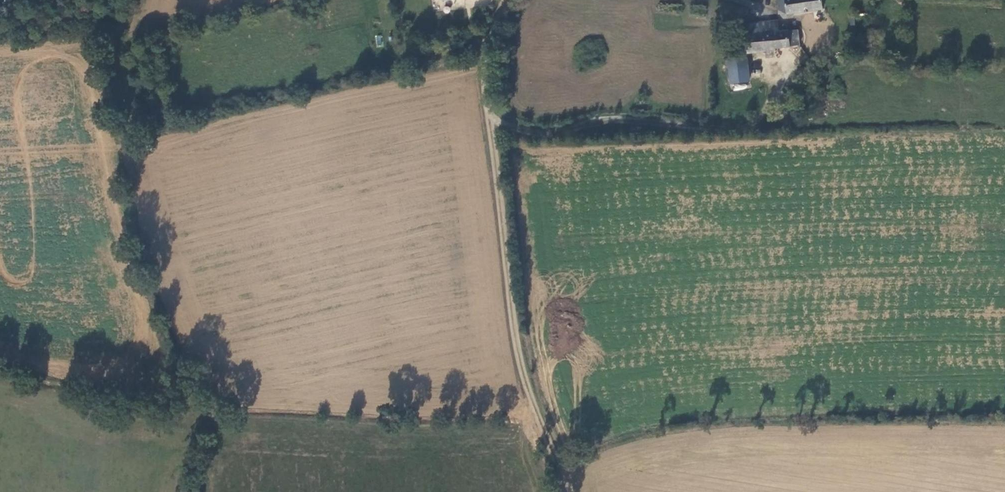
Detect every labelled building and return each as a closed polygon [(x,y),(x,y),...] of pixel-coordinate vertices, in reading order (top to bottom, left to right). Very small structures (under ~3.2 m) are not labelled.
[(829,12),(828,0),(790,0),(783,1),(785,12),(793,17),(829,12)] [(749,10),(747,11),(746,12),(745,14),(745,16),(746,17),(747,18),(748,19),(750,19),(752,19),(753,18),(754,17),(754,15),(754,13),(753,12),(752,11),(750,10),(749,10)] [(784,23),(749,27),(753,57),(780,55),(779,51),(804,49),(803,33),(785,34),(784,23)] [(752,57),(735,59),(739,86),(755,84),(752,57)]
